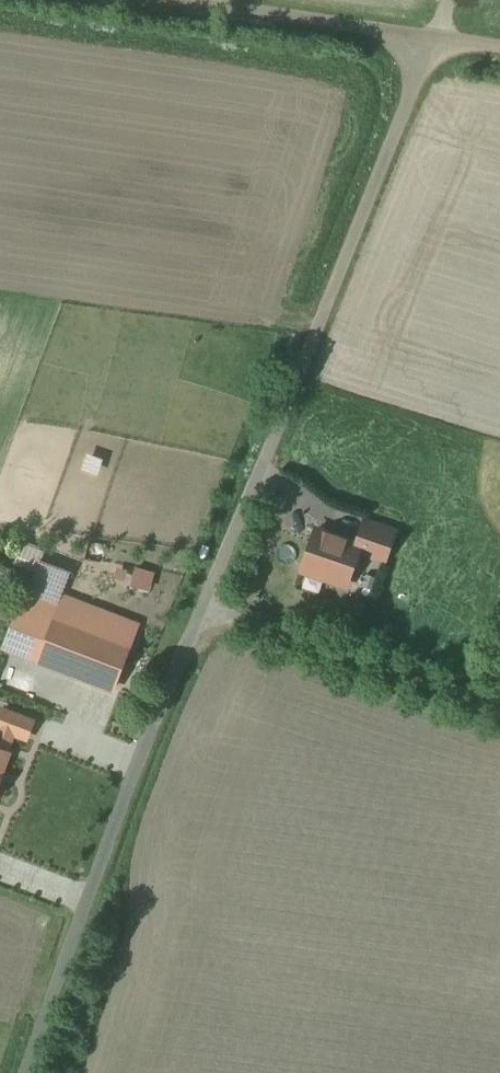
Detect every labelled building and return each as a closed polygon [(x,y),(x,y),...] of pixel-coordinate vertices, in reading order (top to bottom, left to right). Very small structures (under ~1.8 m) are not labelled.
[(396,530),(366,519),(357,543),(361,544),(359,551),(386,560),(396,530)] [(357,543),(317,529),(303,568),(305,568),(306,567),(329,575),(329,576),(348,583),(359,551),(361,544),(357,543)] [(137,626),(63,598),(56,617),(41,657),(114,686),(137,626)] [(56,617),(22,603),(7,644),(41,657),(56,617)] [(9,752),(16,734),(29,739),(36,721),(2,708),(0,712),(0,749),(9,752)] [(10,753),(9,752),(0,749),(0,781),(10,753)]
